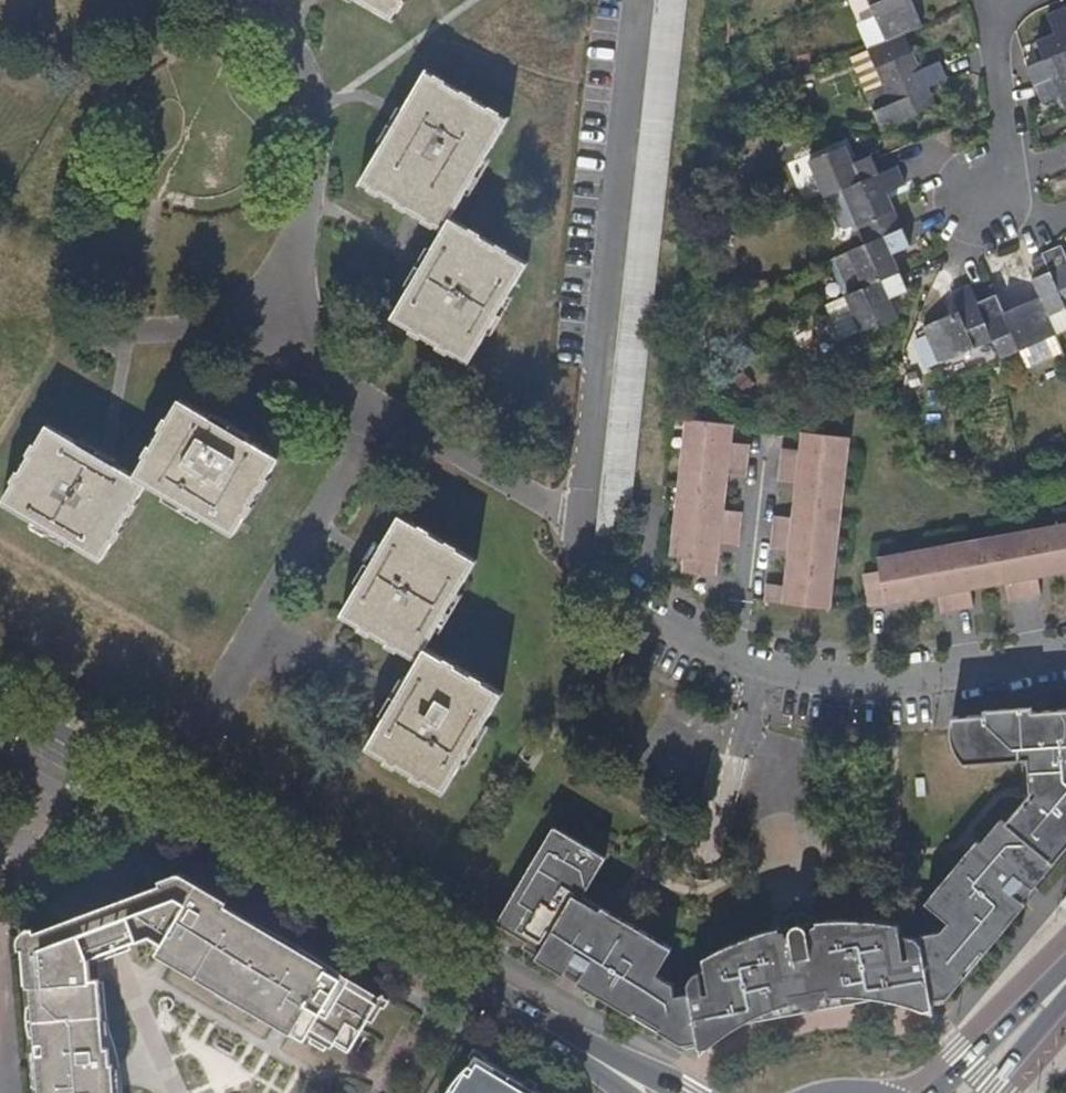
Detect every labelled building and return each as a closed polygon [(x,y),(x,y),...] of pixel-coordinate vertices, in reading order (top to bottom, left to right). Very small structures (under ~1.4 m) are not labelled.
[(391,22),(404,0),(355,0),(391,22)] [(682,0),(650,0),(641,87),(625,236),(610,378),(593,540),(625,544),(682,0)] [(908,0),(865,0),(885,45),(903,37),(921,29),(908,0)] [(1033,88),(1065,74),(1065,13),(1064,10),(1046,18),(1054,35),(1036,43),(1043,61),(1025,70),(1033,88)] [(918,73),(903,37),(885,45),(867,53),(882,88),(864,97),(880,132),(934,109),(927,91),(945,83),(936,65),(918,73)] [(449,219),(508,119),(426,69),(401,112),(357,185),(440,234),(449,219)] [(1033,88),(1041,105),(1059,96),(1065,114),(1065,74),(1033,88)] [(806,164),(821,200),(841,192),(876,177),(868,158),(850,166),(842,148),(806,164)] [(900,230),(884,195),(903,186),(895,168),(876,177),(841,192),(864,246),(900,230)] [(468,364),(526,265),(449,219),(440,234),(391,318),(468,364)] [(897,274),(889,256),(907,248),(900,230),(864,246),(845,254),(861,290),(897,274)] [(1059,248),(1041,256),(1048,275),(1031,282),(1038,300),(1046,317),(1063,310),(1065,316),(1065,265),(1059,248)] [(895,318),(888,300),(895,297),(905,292),(897,274),(861,290),(843,298),(858,334),(895,318)] [(921,329),(936,365),(990,342),(992,341),(976,305),(968,287),(949,295),(957,313),(921,329)] [(902,316),(895,297),(888,300),(895,318),(902,316)] [(858,334),(843,298),(822,307),(837,342),(858,334)] [(1046,317),(1038,300),(1002,315),(994,298),(976,305),(992,341),(998,359),(1054,335),(1046,317)] [(178,398),(133,476),(234,536),(280,458),(178,398)] [(728,427),(684,422),(668,559),(679,561),(677,575),(711,579),(715,545),(734,548),(738,514),(719,512),(723,478),(740,480),(744,447),(726,445),(728,427)] [(133,476),(47,426),(2,503),(103,561),(147,484),(133,476)] [(824,610),(843,439),(798,434),(796,453),(778,451),(774,483),(793,485),(789,520),(769,518),(766,551),(785,553),(781,588),(762,585),(761,603),(824,610)] [(424,648),(475,560),(398,516),(340,615),(417,660),(424,648)] [(856,564),(864,609),(931,596),(935,615),(967,609),(964,591),(998,584),(1001,603),(1034,597),(1031,579),(1065,573),(1065,525),(856,564)] [(443,794),(502,694),(424,648),(417,660),(365,748),(443,794)] [(606,1002),(627,1014),(630,1011),(656,1026),(653,1029),(677,1044),(692,1041),(695,1055),(702,1048),(707,1043),(716,1037),(723,1031),(731,1026),(742,1020),(753,1015),(763,1010),(772,1006),(780,1004),(788,1001),(798,998),(806,997),(815,996),(825,995),(834,994),(840,994),(851,995),(857,995),(863,995),(869,996),(877,997),(886,998),(893,1000),(899,1002),(904,1003),(908,1004),(913,1006),(918,1007),(923,1010),(928,1013),(926,999),(943,996),(960,974),(956,971),(975,949),(980,952),(1021,902),(1017,899),(1065,839),(1065,706),(1028,710),(1027,708),(978,711),(979,714),(948,716),(947,718),(946,722),(945,727),(945,732),(945,736),(946,740),(947,743),(948,747),(949,750),(951,752),(953,755),(954,757),(959,762),(1015,758),(1022,795),(999,822),(994,819),(956,867),(951,864),(919,901),(944,921),(936,930),(915,934),(917,941),(913,938),(911,937),(908,935),(905,935),(901,935),(905,956),(899,957),(893,922),(888,921),(883,921),(877,920),(869,919),(859,919),(852,918),(843,918),(834,918),(825,919),(812,920),(809,917),(807,915),(804,913),(802,912),(799,911),(794,911),(790,912),(786,914),(783,915),(779,918),(776,922),(773,927),(769,928),(762,930),(754,932),(746,935),(740,937),(732,940),(724,944),(717,947),(710,951),(705,954),(699,957),(705,992),(700,992),(695,970),(693,971),(691,972),(689,974),(688,976),(686,977),(684,980),(684,982),(685,991),(671,994),(669,983),(654,975),(668,948),(615,918),(611,960),(606,1002)] [(611,960),(615,918),(577,898),(602,856),(550,825),(493,921),(523,940),(520,945),(533,954),(532,957),(606,1002),(611,960)] [(213,909),(184,890),(161,898),(163,906),(132,917),(140,938),(158,933),(172,942),(181,927),(196,937),(186,953),(290,1021),(298,1010),(311,1018),(304,1030),(341,1054),(347,1048),(362,1056),(388,1015),(336,981),(333,986),(267,945),(213,909)] [(163,906),(161,898),(129,908),(132,917),(163,906)] [(89,958),(81,926),(52,937),(54,943),(70,937),(78,961),(89,958)] [(39,942),(41,950),(36,951),(38,997),(42,996),(46,1046),(56,1047),(57,1058),(73,1057),(74,1074),(48,1075),(50,1092),(93,1092),(92,1075),(122,1072),(120,1053),(114,1054),(112,1019),(108,983),(96,983),(89,958),(78,961),(70,937),(54,943),(52,937),(39,942)] [(74,1074),(73,1057),(57,1058),(56,1047),(46,1046),(48,1075),(74,1074)] [(488,1064),(484,1068),(475,1064),(458,1092),(530,1092),(488,1064)] [(125,1072),(122,1072),(92,1075),(93,1092),(127,1092),(125,1072)]
